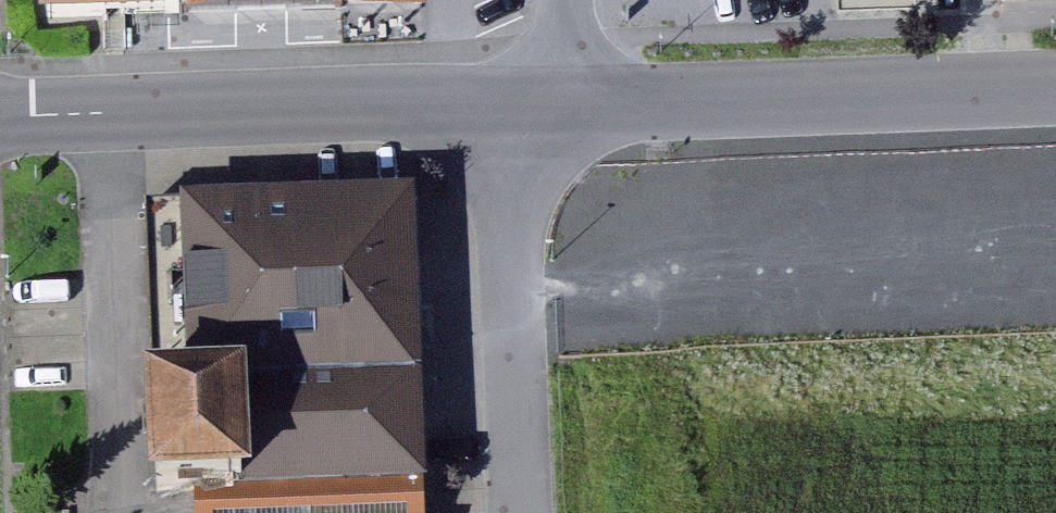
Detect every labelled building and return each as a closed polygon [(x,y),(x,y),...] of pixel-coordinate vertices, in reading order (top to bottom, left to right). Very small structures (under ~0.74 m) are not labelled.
[(49,32),(432,20),(431,0),(48,0),(49,32)] [(167,221),(178,394),(155,396),(162,512),(432,512),(413,206),(167,221)]
